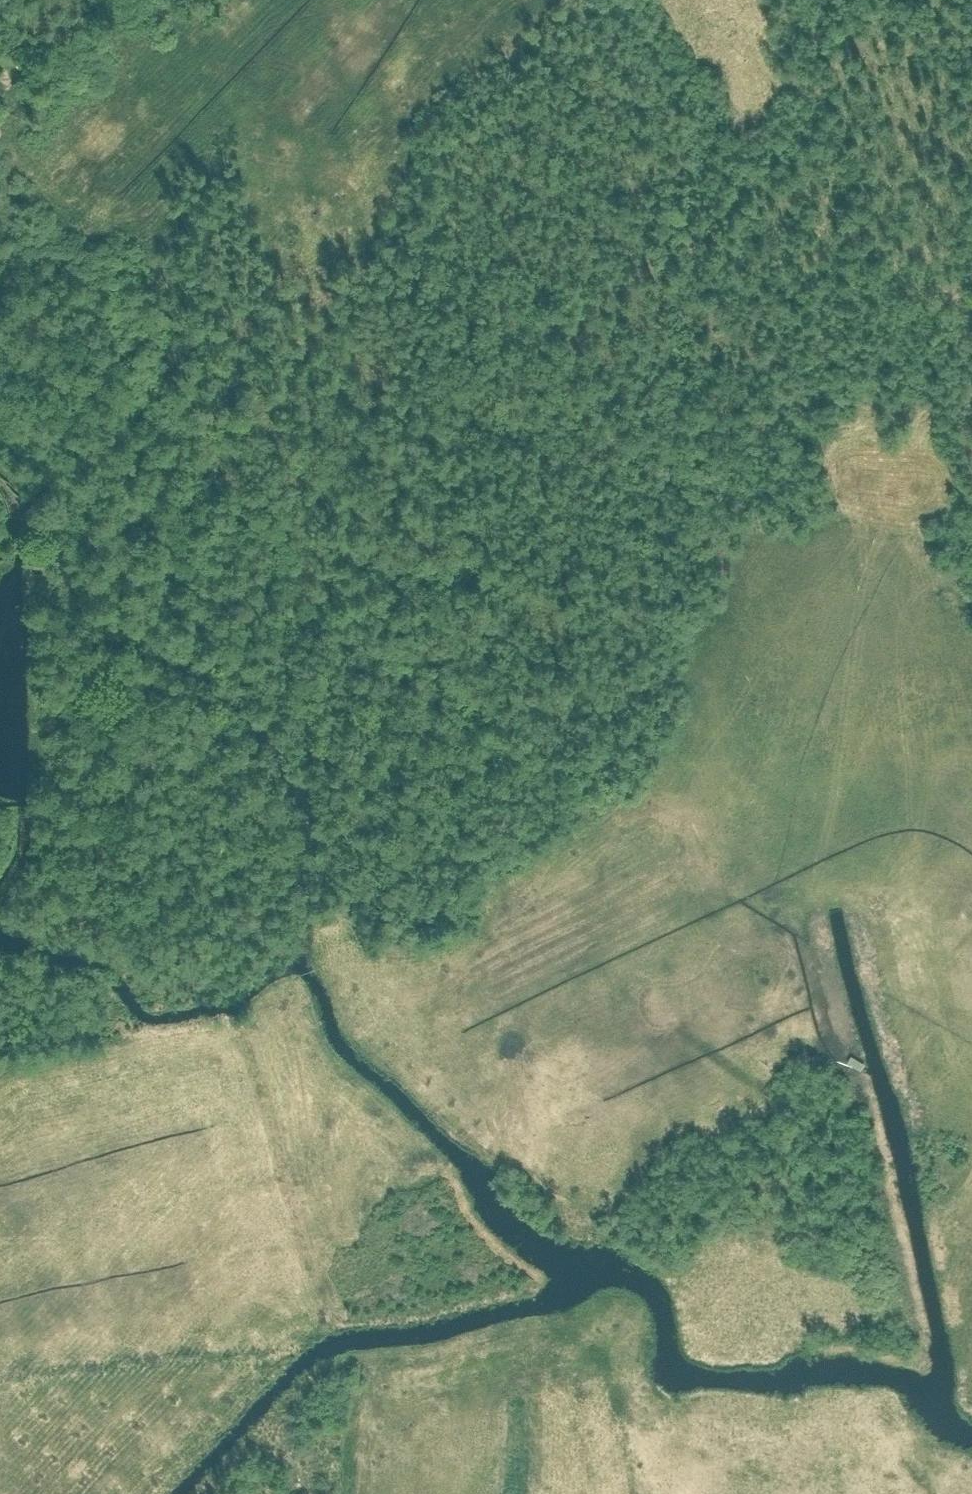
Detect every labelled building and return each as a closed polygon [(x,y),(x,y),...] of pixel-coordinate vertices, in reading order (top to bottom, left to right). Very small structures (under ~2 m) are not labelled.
[(498,1144),(494,1152),(515,1163),(519,1155),(498,1144)]
